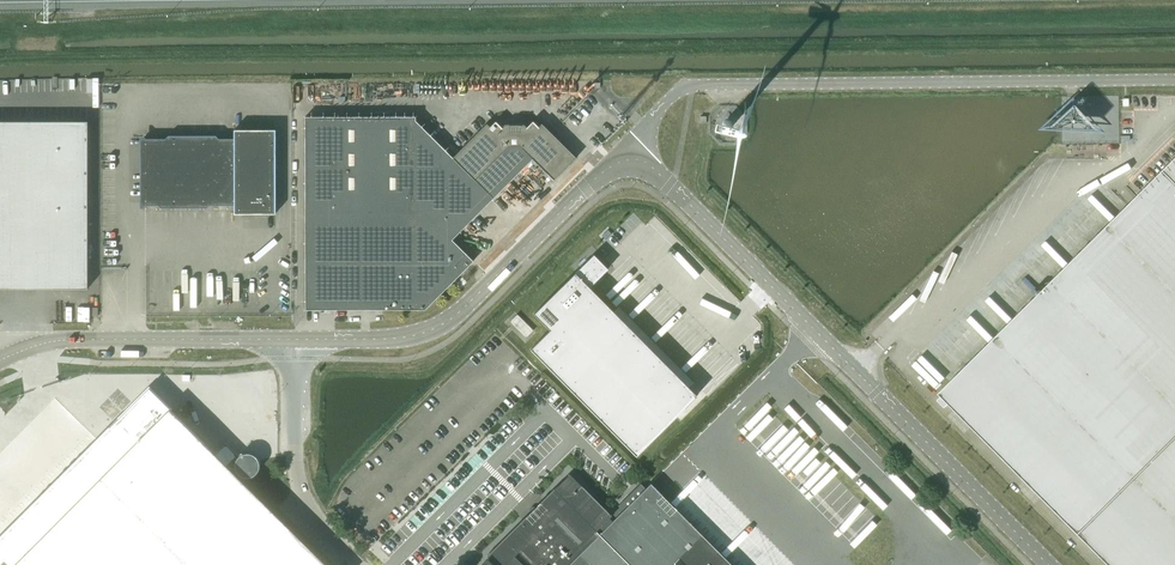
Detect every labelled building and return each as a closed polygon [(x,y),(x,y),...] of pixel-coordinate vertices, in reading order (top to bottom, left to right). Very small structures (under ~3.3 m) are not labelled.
[(538,126),(533,121),(526,127),(523,124),(504,124),(502,127),(495,121),(490,127),(486,123),(453,157),(415,120),(415,116),(305,116),(305,309),(425,309),(473,261),(452,239),(532,159),(554,180),(576,158),(541,123),(538,126)] [(88,289),(88,121),(0,121),(0,289),(88,289)] [(143,205),(234,205),(234,214),(242,214),(275,214),(275,129),(234,129),(234,138),(143,138),(143,205)] [(939,399),(946,406),(950,402),(1113,564),(1174,564),(1174,159),(1090,243),(940,392),(943,395),(939,399)] [(550,330),(530,349),(636,456),(697,395),(589,287),(608,269),(594,254),(575,273),(533,314),(550,330)] [(517,314),(510,321),(526,337),(533,330),(517,314)] [(173,408),(140,439),(120,418),(0,539),(0,564),(327,564),(173,408)] [(530,513),(528,515),(550,537),(543,543),(561,561),(610,512),(569,473),(545,498),(536,506),(534,505),(528,511),(530,513)] [(483,562),(485,564),(486,564),(733,564),(651,482),(649,480),(649,481),(644,485),(640,481),(617,503),(619,504),(610,512),(561,561),(543,543),(550,537),(528,515),(486,556),(488,558),(483,562)]
